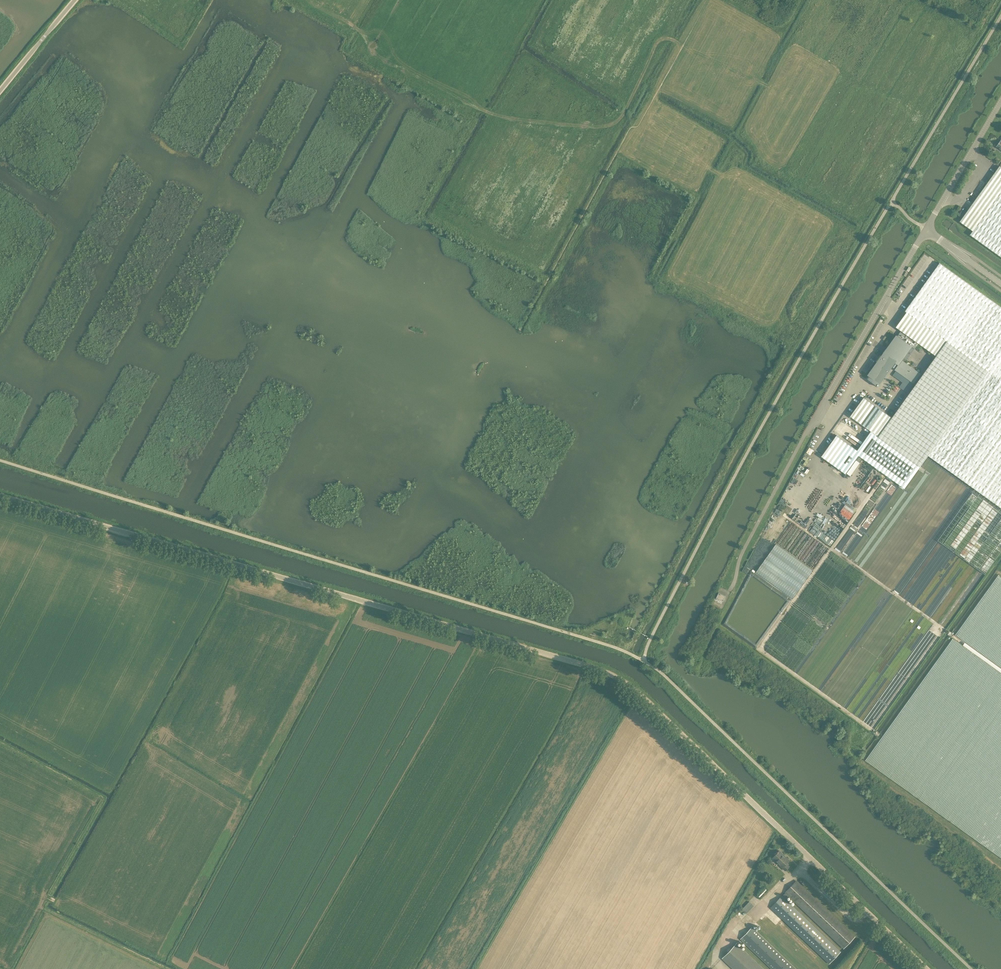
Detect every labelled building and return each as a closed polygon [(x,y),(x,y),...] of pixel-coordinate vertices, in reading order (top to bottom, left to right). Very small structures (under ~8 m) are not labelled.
[(999,166),(962,218),(960,221),(973,231),(970,234),(1000,256),(1000,167),(999,166)] [(837,435),(822,456),(846,474),(847,473),(859,456),(859,455),(883,473),(887,475),(905,488),(928,455),(1000,507),(1000,307),(939,263),(938,264),(905,311),(907,312),(896,327),(902,331),(898,336),(897,335),(868,375),(870,376),(868,379),(878,386),(891,367),(895,362),(898,364),(895,370),(896,370),(914,383),(919,376),(921,377),(892,417),(864,397),(851,416),(871,431),(858,450),(837,435)] [(849,500),(845,504),(853,509),(856,505),(849,500)] [(858,526),(869,511),(864,508),(854,523),(858,526)] [(821,537),(824,533),(819,530),(821,526),(818,524),(816,527),(814,525),(811,530),(821,537)] [(815,568),(828,548),(808,535),(807,537),(805,536),(803,540),(805,541),(803,544),(805,545),(800,553),(805,556),(802,560),(815,568)] [(793,599),(813,569),(774,544),(755,574),(793,599)] [(725,596),(718,592),(716,598),(723,601),(725,596)] [(979,609),(975,607),(972,614),(971,613),(969,618),(974,620),(975,619),(977,620),(979,618),(976,617),(979,609)] [(785,870),(789,866),(786,863),(789,860),(779,850),(772,858),(785,870)] [(843,949),(855,936),(796,880),(784,892),(785,893),(782,896),(782,895),(770,908),(829,964),(841,951),(786,899),(788,897),(792,900),(843,949)] [(742,909),(746,913),(753,905),(749,901),(742,909)] [(752,927),(740,939),(772,968),(796,968),(752,927)] [(736,943),(722,958),(734,968),(763,968),(736,943)]
